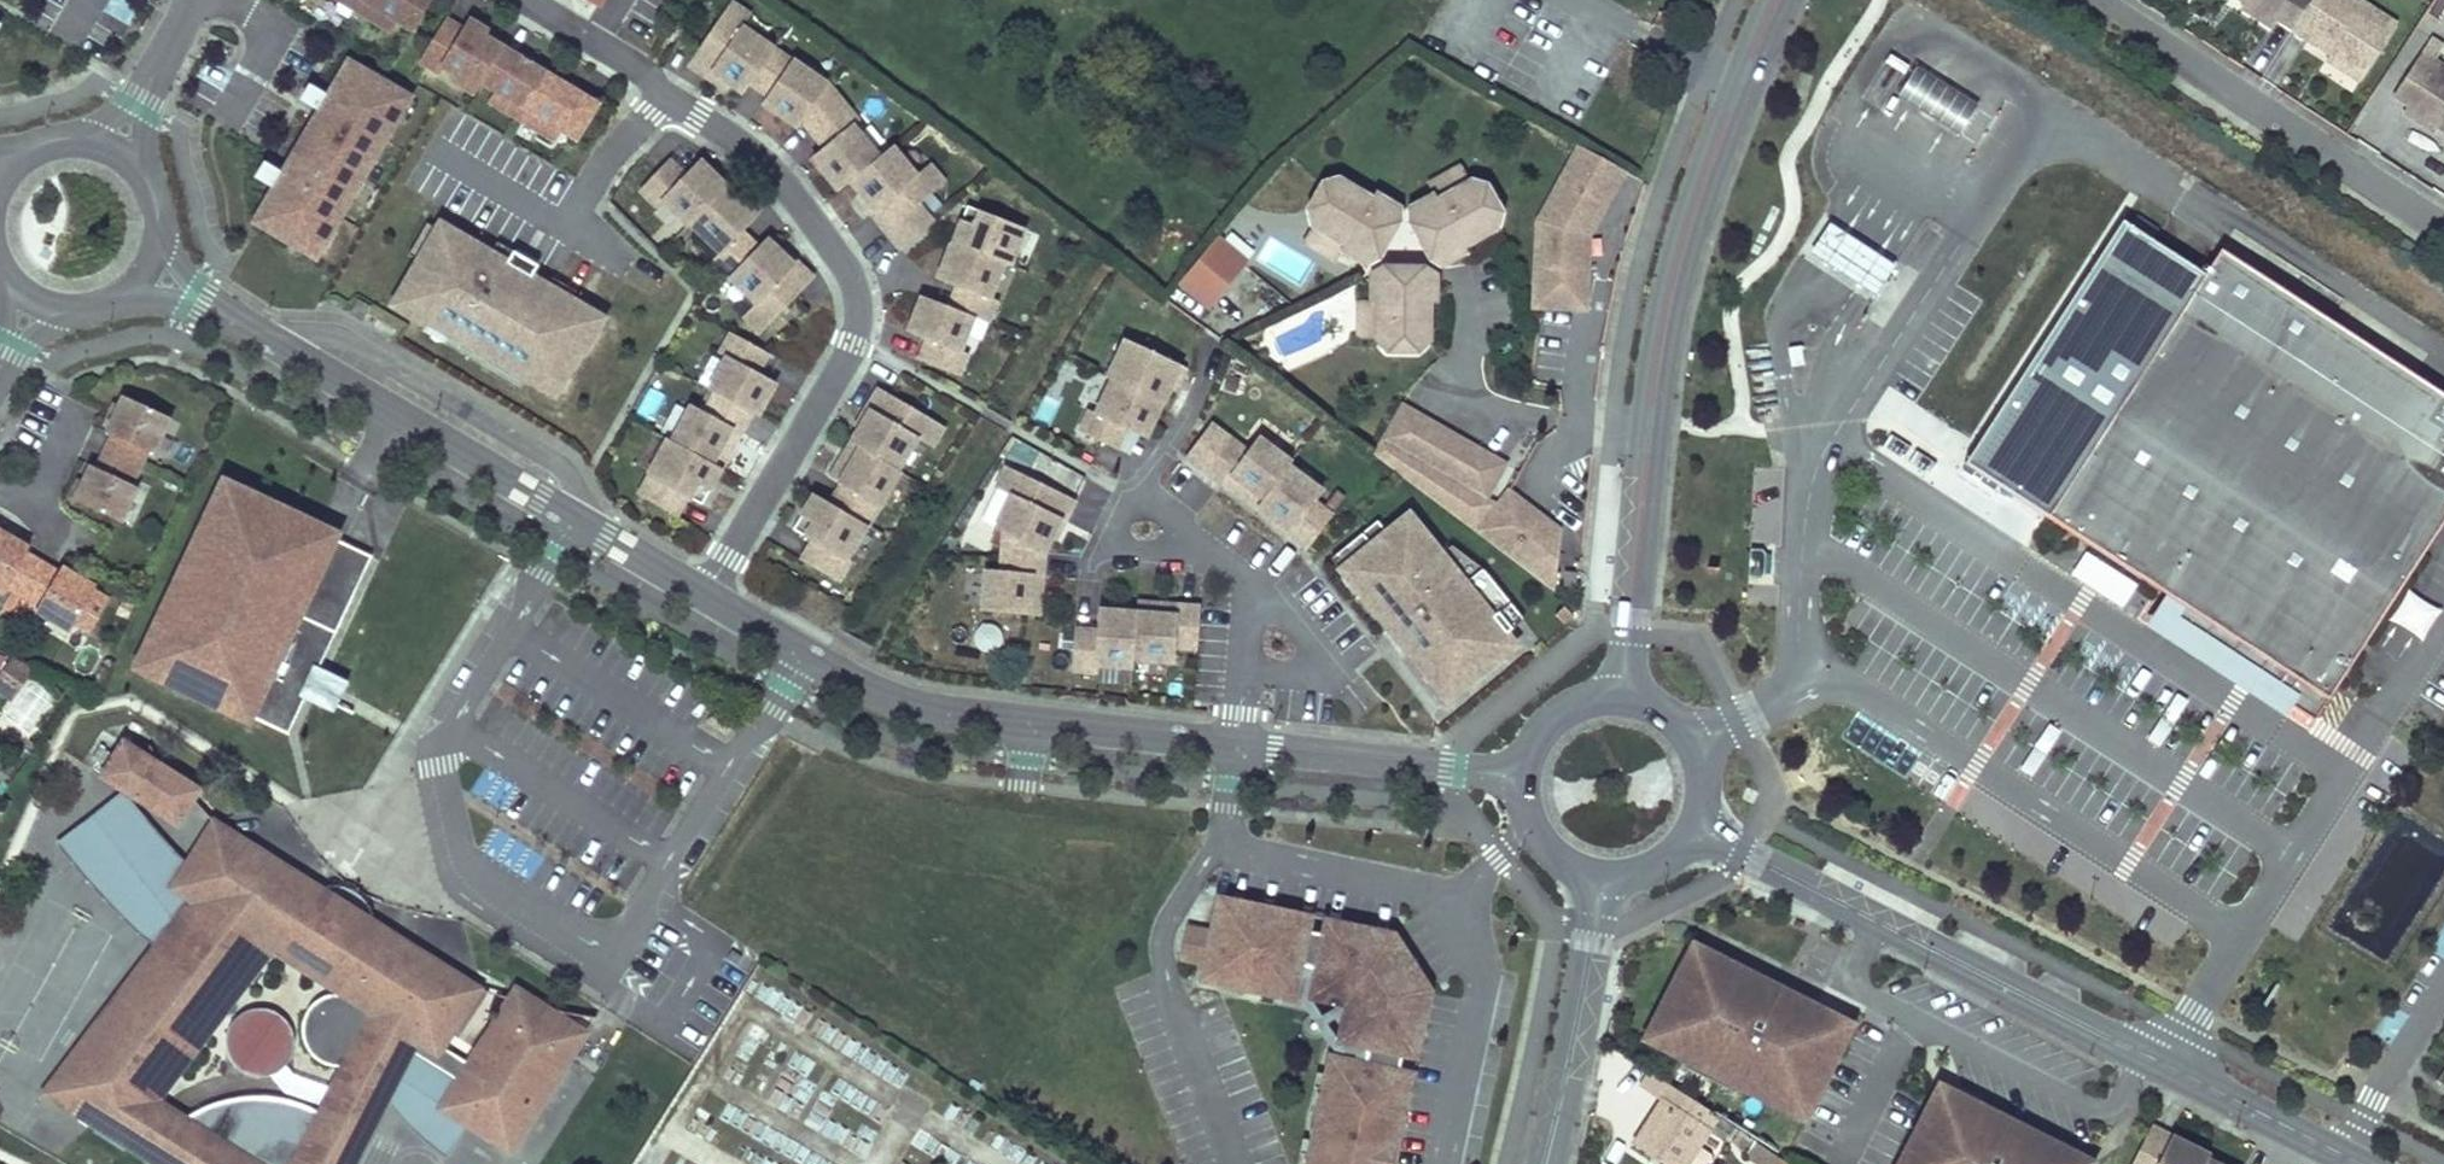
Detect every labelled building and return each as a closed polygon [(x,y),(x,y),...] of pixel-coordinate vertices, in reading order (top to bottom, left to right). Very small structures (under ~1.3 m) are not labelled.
[(391,31),(397,20),(413,30),(431,0),(341,0),(391,31)] [(683,62),(723,90),(726,86),(739,95),(745,85),(764,97),(759,105),(795,129),(799,123),(821,150),(809,160),(836,193),(847,184),(857,196),(854,198),(898,252),(934,222),(919,205),(946,182),(930,164),(917,175),(892,146),(879,157),(852,126),(857,121),(825,84),(739,26),(750,10),(734,0),(725,0),(683,62)] [(2241,3),(2274,23),(2278,16),(2294,26),(2311,0),(2243,0),(2241,3)] [(2361,0),(2311,0),(2294,26),(2311,37),(2317,27),(2339,41),(2333,51),(2329,56),(2363,77),(2398,23),(2361,0)] [(576,139),(597,105),(481,35),(478,41),(462,32),(445,22),(421,62),(439,73),(443,67),(459,76),(455,82),(475,94),(482,82),(498,91),(491,102),(554,139),(561,129),(576,139)] [(468,22),(462,32),(478,41),(481,35),(483,31),(468,22)] [(2317,27),(2311,37),(2333,51),(2339,41),(2317,27)] [(2419,52),(2394,93),(2410,103),(2405,111),(2437,131),(2440,125),(2443,120),(2443,79),(2429,69),(2434,61),(2419,52)] [(2434,61),(2429,69),(2443,79),(2443,67),(2434,61)] [(1978,104),(1917,65),(1898,95),(1958,134),(1978,104)] [(260,225),(309,253),(321,233),(328,237),(350,198),(344,195),(366,156),(373,160),(396,121),(389,117),(401,96),(352,67),(344,82),(350,85),(339,104),(333,99),(324,115),(330,119),(320,137),(313,134),(299,158),(305,162),(294,180),(288,177),(279,171),(270,187),(279,192),(285,196),(274,215),(268,211),(260,225)] [(350,85),(344,82),(333,99),(339,104),(350,85)] [(308,106),(324,115),(333,99),(318,90),(308,106)] [(389,117),(396,121),(408,100),(401,96),(389,117)] [(313,134),(320,137),(330,119),(324,115),(313,134)] [(1589,310),(1590,236),(1626,171),(1580,146),(1539,221),(1537,309),(1589,310)] [(749,228),(764,213),(706,156),(691,171),(675,155),(643,187),(665,208),(670,203),(692,225),(694,223),(721,250),(712,258),(759,304),(747,315),(764,332),(820,275),(787,243),(784,246),(772,235),(764,243),(749,228)] [(350,198),(373,160),(366,156),(344,195),(350,198)] [(288,177),(294,180),(305,162),(299,158),(288,177)] [(1432,184),(1439,195),(1440,194),(1443,199),(1475,180),(1465,164),(1432,184)] [(1471,244),(1502,225),(1506,208),(1491,184),(1475,180),(1443,199),(1440,194),(1439,195),(1417,208),(1416,223),(1430,228),(1437,240),(1438,254),(1451,261),(1474,249),(1471,244)] [(1404,223),(1405,207),(1382,194),(1378,199),(1347,181),(1330,186),(1316,210),(1321,227),(1352,244),(1350,250),(1351,251),(1373,264),(1384,253),(1383,244),(1391,231),(1404,223)] [(274,215),(285,196),(279,192),(268,211),(274,215)] [(918,359),(961,375),(970,353),(963,351),(976,317),(991,323),(999,301),(992,298),(1005,264),(1011,266),(1026,226),(980,209),(974,224),(959,219),(950,242),(937,277),(956,284),(948,306),(920,295),(907,330),(926,337),(918,359)] [(1894,266),(1830,222),(1811,250),(1875,294),(1894,266)] [(585,355),(605,320),(532,277),(541,261),(520,248),(512,263),(443,223),(395,305),(429,325),(432,319),(529,376),(537,363),(566,381),(581,353),(585,355)] [(2202,278),(2121,225),(1967,462),(2047,514),(2173,596),(2160,617),(2314,717),(2427,545),(2443,518),(2443,395),(2220,250),(2202,278)] [(1345,261),(1351,251),(1350,250),(1352,244),(1321,227),(1312,242),(1345,261)] [(316,257),(328,237),(321,233),(309,253),(316,257)] [(1221,239),(1183,286),(1213,310),(1252,263),(1221,239)] [(1391,263),(1379,273),(1381,298),(1381,299),(1387,300),(1389,335),(1401,347),(1430,345),(1441,333),(1439,297),(1445,296),(1445,295),(1446,271),(1432,264),(1422,271),(1407,272),(1391,263)] [(1381,299),(1381,298),(1369,298),(1371,336),(1389,335),(1387,300),(1381,299)] [(670,439),(639,494),(680,516),(691,497),(694,499),(702,485),(713,491),(756,414),(761,417),(780,384),(762,373),(773,354),(769,353),(732,333),(721,352),(728,356),(710,388),(716,392),(705,412),(693,405),(673,441),(670,439)] [(1802,345),(1788,348),(1791,364),(1805,362),(1802,345)] [(1155,447),(1199,382),(1144,347),(1122,380),(1127,383),(1106,414),(1100,410),(1087,429),(1124,454),(1137,435),(1155,447)] [(797,558),(837,582),(850,560),(846,558),(866,524),(867,524),(900,470),(898,469),(917,438),(932,446),(945,426),(877,385),(852,425),(856,428),(827,477),(837,483),(826,503),(810,494),(798,514),(809,521),(801,534),(809,539),(797,558)] [(171,418),(124,396),(108,431),(114,434),(98,468),(92,465),(76,500),(122,522),(138,487),(132,484),(148,450),(154,453),(171,418)] [(1508,465),(1405,406),(1385,440),(1489,499),(1508,465)] [(1316,501),(1324,491),(1290,466),(1293,462),(1260,438),(1250,451),(1214,424),(1187,460),(1223,486),(1226,485),(1291,533),(1289,536),(1309,551),(1336,515),(1316,501)] [(1385,440),(1376,456),(1468,525),(1489,499),(1385,440)] [(1040,616),(1046,552),(1062,521),(1055,518),(1065,497),(1015,471),(1004,494),(1010,497),(995,527),(1007,533),(1005,560),(1003,572),(987,571),(983,611),(1040,616)] [(231,489),(143,672),(257,727),(345,543),(231,489)] [(1479,534),(1557,592),(1563,532),(1510,493),(1479,534)] [(1331,558),(1447,701),(1516,645),(1507,633),(1524,619),(1487,573),(1469,587),(1401,502),(1331,558)] [(97,585),(63,566),(60,571),(28,552),(31,546),(0,528),(0,588),(5,590),(8,585),(40,604),(37,610),(70,630),(74,623),(90,632),(108,601),(93,592),(97,585)] [(2082,551),(2069,577),(2124,604),(2137,578),(2082,551)] [(1578,573),(1565,572),(1563,591),(1576,592),(1578,573)] [(2389,620),(2423,638),(2440,608),(2406,589),(2389,620)] [(1971,593),(1956,615),(1966,622),(1981,600),(1971,593)] [(1199,647),(1202,603),(1140,599),(1139,609),(1101,606),(1100,627),(1078,625),(1075,669),(1098,671),(1099,663),(1134,666),(1135,656),(1177,659),(1179,645),(1199,647)] [(997,622),(973,627),(978,651),(1002,646),(997,622)] [(33,664),(15,653),(2,668),(18,681),(33,664)] [(295,691),(331,710),(348,678),(312,659),(295,691)] [(2,668),(0,670),(0,682),(10,691),(18,681),(2,668)] [(2189,701),(2177,693),(2149,737),(2160,745),(2189,701)] [(714,712),(707,724),(726,736),(733,725),(714,712)] [(2059,732),(2049,725),(2020,769),(2030,776),(2059,732)] [(201,787),(128,740),(106,774),(127,787),(180,821),(201,787)] [(127,787),(60,841),(105,896),(130,922),(147,936),(158,944),(191,902),(195,904),(202,893),(179,879),(191,861),(169,839),(127,787)] [(217,819),(191,861),(179,879),(202,893),(195,904),(191,902),(46,1091),(162,1163),(356,1163),(389,1098),(415,1049),(461,1078),(442,1105),(470,1123),(513,1151),(589,1031),(578,1024),(562,1024),(563,1014),(519,986),(472,1060),(446,1045),(483,986),(464,979),(450,974),(437,969),(424,963),(414,959),(411,965),(372,954),(379,941),(302,893),(294,904),(267,874),(271,868),(217,819)] [(483,986),(217,819),(271,868),(267,874),(294,904),(302,893),(379,941),(372,954),(411,965),(414,959),(424,963),(437,969),(450,974),(464,979),(483,986)] [(1218,896),(1216,906),(1244,911),(1243,917),(1257,920),(1258,914),(1309,925),(1308,930),(1322,933),(1323,928),(1380,940),(1409,983),(1404,1010),(1410,1011),(1401,1055),(1396,1055),(1393,1069),(1399,1070),(1389,1122),(1384,1121),(1381,1135),(1387,1136),(1382,1163),(1391,1163),(1424,988),(1386,930),(1218,896)] [(1200,980),(1294,1000),(1295,994),(1301,964),(1315,967),(1309,996),(1334,1002),(1343,1015),(1337,1042),(1366,1048),(1364,1063),(1334,1057),(1328,1055),(1306,1163),(1382,1163),(1387,1136),(1381,1135),(1384,1121),(1389,1122),(1399,1070),(1393,1069),(1396,1055),(1401,1055),(1410,1011),(1404,1010),(1409,983),(1380,940),(1323,928),(1322,933),(1308,930),(1309,925),(1258,914),(1257,920),(1243,917),(1244,911),(1216,906),(1210,932),(1188,928),(1184,951),(1206,955),(1204,963),(1200,980)] [(1734,965),(1696,946),(1651,1035),(1656,1038),(1698,956),(1731,973),(1734,965)] [(1184,951),(1182,959),(1204,963),(1206,955),(1184,951)] [(1731,973),(1698,956),(1656,1038),(1725,1072),(1726,1070),(1729,1063),(1745,1071),(1742,1078),(1771,1093),(1777,1083),(1810,1100),(1844,1034),(1810,1017),(1816,1007),(1734,965),(1731,973)] [(1295,994),(1309,996),(1315,967),(1301,964),(1295,994)] [(1849,1023),(1816,1007),(1810,1017),(1844,1034),(1849,1023)] [(578,1024),(563,1014),(562,1024),(578,1024)] [(1366,1048),(1337,1042),(1334,1057),(1364,1063),(1366,1048)] [(415,1049),(389,1098),(398,1109),(411,1122),(424,1135),(437,1145),(450,1154),(470,1123),(442,1105),(461,1078),(415,1049)] [(1729,1063),(1726,1070),(1742,1078),(1745,1071),(1729,1063)] [(1677,1085),(1653,1070),(1643,1085),(1667,1101),(1677,1085)] [(1810,1100),(1777,1083),(1771,1093),(1805,1110),(1810,1100)] [(1667,1101),(1641,1141),(1678,1163),(1689,1163),(1715,1124),(1733,1136),(1740,1126),(1677,1085),(1667,1101)] [(1942,1088),(1937,1098),(1970,1115),(1975,1104),(1942,1088)] [(1937,1098),(1903,1163),(1905,1163),(2075,1163),(2053,1153),(2057,1146),(1975,1104),(1970,1115),(1937,1098)] [(2152,1126),(2132,1163),(2205,1163),(2207,1160),(2196,1154),(2193,1159),(2187,1156),(2192,1147),(2152,1126)] [(1750,1155),(1764,1163),(1782,1163),(1787,1157),(1760,1139),(1750,1155)] [(2053,1153),(2075,1163),(2089,1163),(2090,1163),(2057,1146),(2053,1153)] [(2209,1155),(2192,1147),(2187,1156),(2193,1159),(2196,1154),(2207,1160),(2209,1155)]
